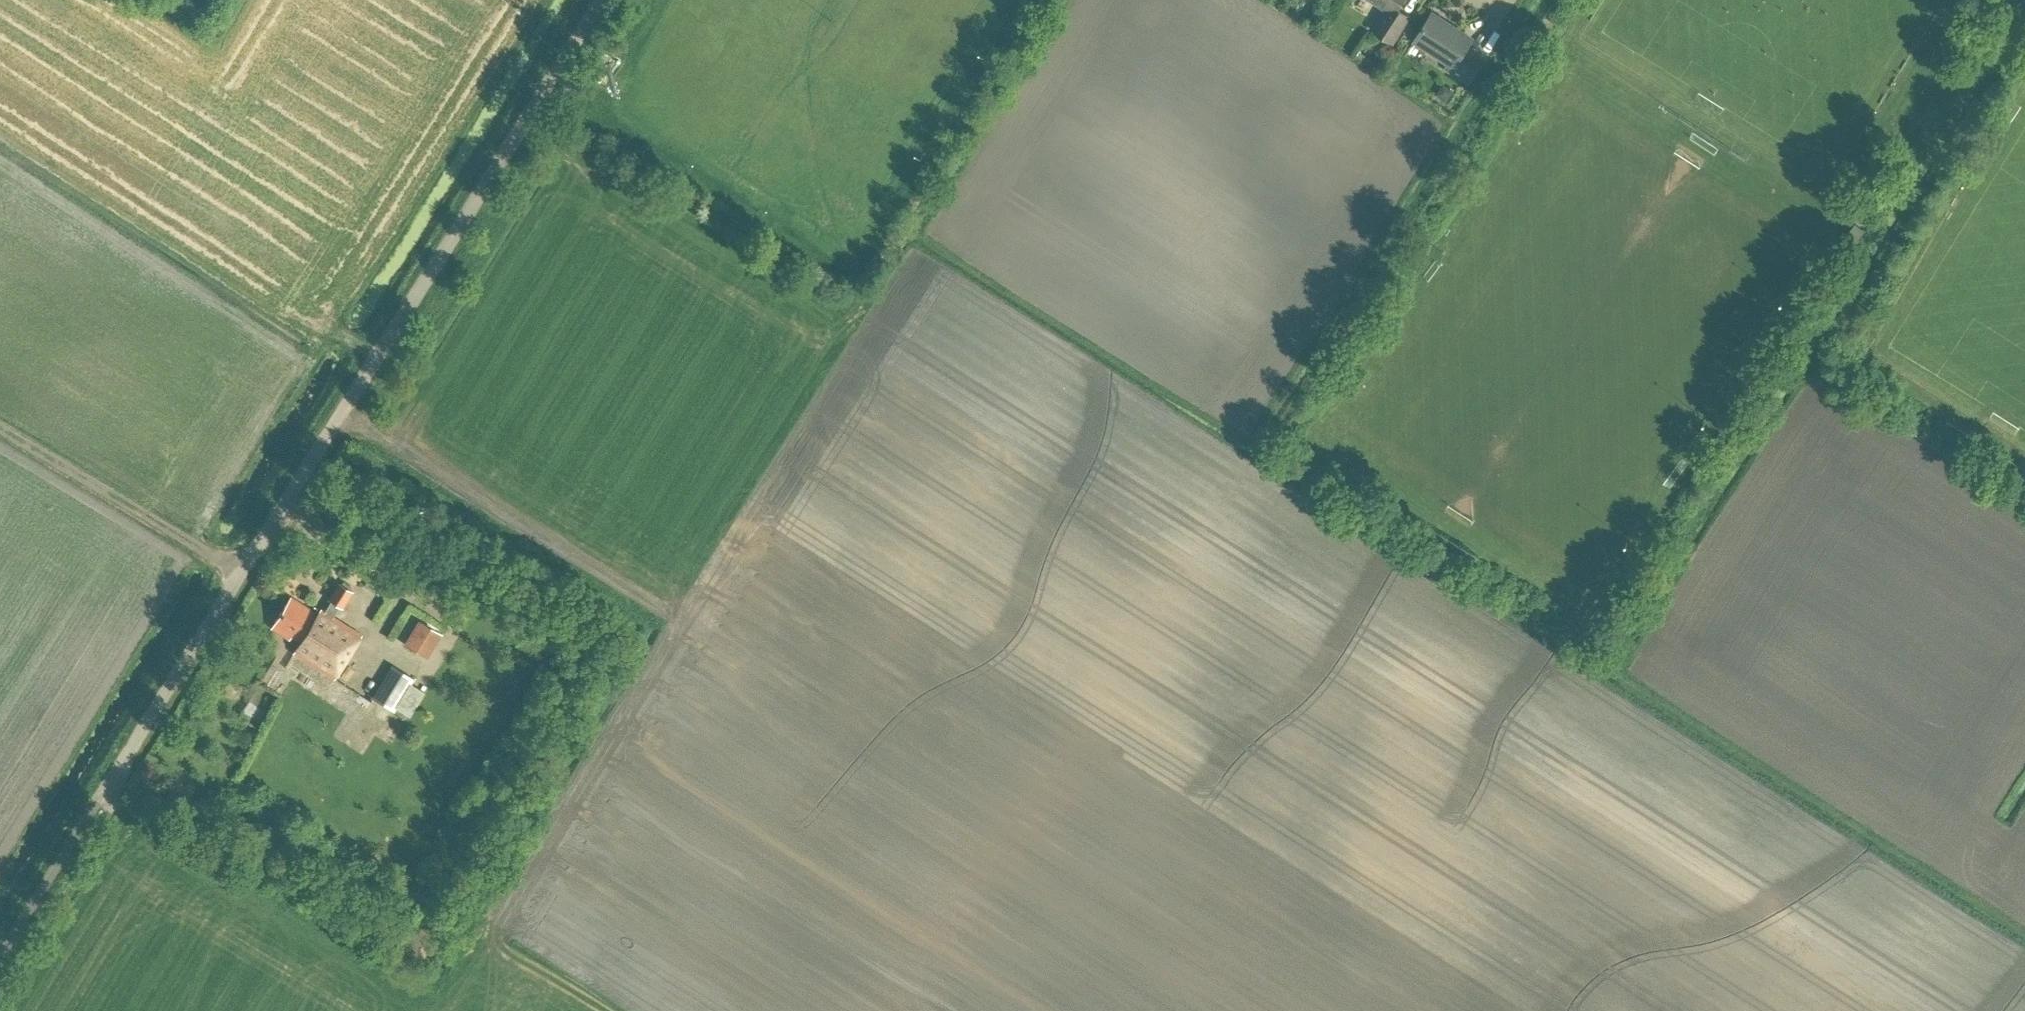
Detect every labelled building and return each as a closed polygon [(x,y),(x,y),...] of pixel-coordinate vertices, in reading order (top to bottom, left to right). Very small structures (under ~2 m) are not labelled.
[(1322,1),(1364,35),(1377,18),(1354,0),(1323,0),(1322,1)] [(1410,16),(1398,8),(1403,0),(1371,0),(1386,9),(1373,30),(1393,43),(1410,16)] [(1468,83),(1483,60),(1466,49),(1473,38),(1432,12),(1414,41),(1448,63),(1445,68),(1468,83)] [(1441,93),(1447,82),(1433,73),(1435,69),(1388,40),(1379,55),(1441,93)] [(1370,64),(1373,59),(1360,51),(1357,56),(1370,64)] [(339,606),(350,590),(338,582),(327,598),(330,600),(323,611),(319,609),(315,614),(288,597),(271,625),(289,636),(291,632),(301,638),(293,651),(334,677),(361,634),(331,616),(338,605),(339,606)] [(419,621),(404,645),(426,658),(441,634),(419,621)] [(391,665),(371,697),(393,710),(412,678),(391,665)]
